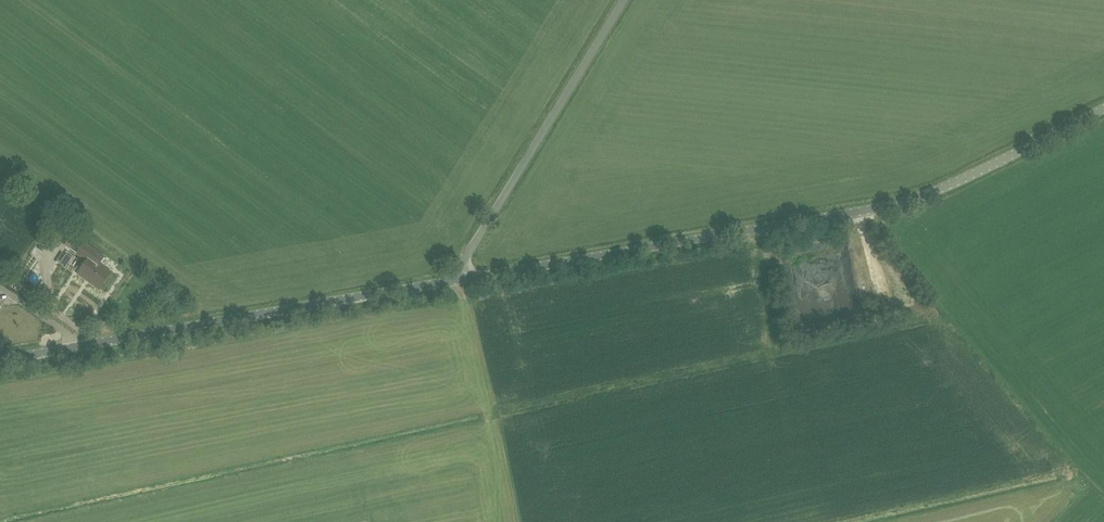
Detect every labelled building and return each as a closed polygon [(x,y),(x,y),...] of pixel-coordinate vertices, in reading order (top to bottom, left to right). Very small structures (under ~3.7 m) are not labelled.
[(53,236),(59,240),(59,241),(71,250),(82,236),(62,223),(53,236)] [(103,257),(84,244),(77,253),(88,260),(79,273),(100,288),(111,273),(98,265),(103,257)] [(37,304),(42,295),(24,283),(18,291),(25,295),(37,304)]
